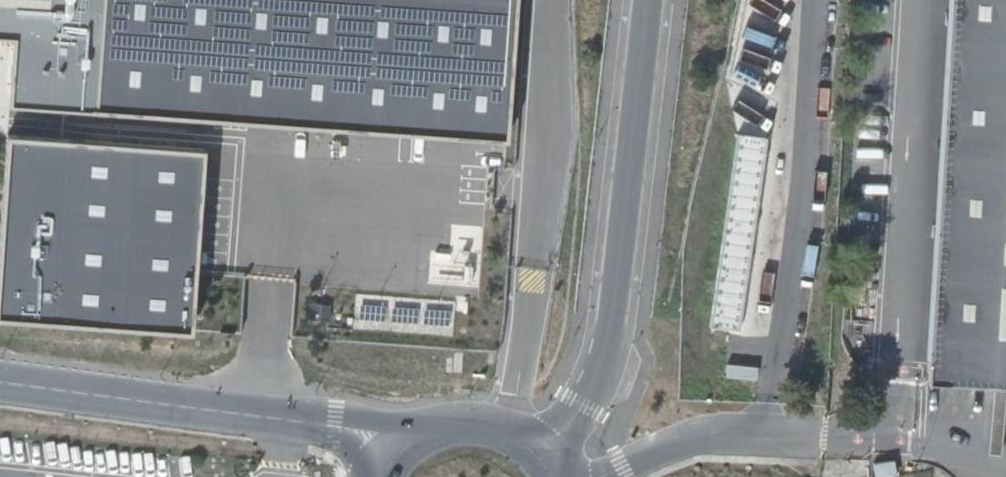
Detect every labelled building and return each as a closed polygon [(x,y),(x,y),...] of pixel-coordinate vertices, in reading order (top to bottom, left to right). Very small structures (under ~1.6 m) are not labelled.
[(22,27),(14,100),(513,137),(522,0),(0,0),(0,26),(22,27)] [(931,382),(1005,387),(1005,0),(955,0),(931,382)] [(14,132),(0,308),(0,313),(196,329),(211,148),(14,132)] [(736,140),(710,326),(743,330),(769,145),(736,140)] [(381,332),(389,314),(363,301),(354,319),(381,332)] [(420,329),(451,332),(453,306),(422,303),(420,329)] [(728,363),(727,376),(757,377),(757,364),(728,363)] [(895,458),(877,461),(879,475),(898,472),(895,458)]
